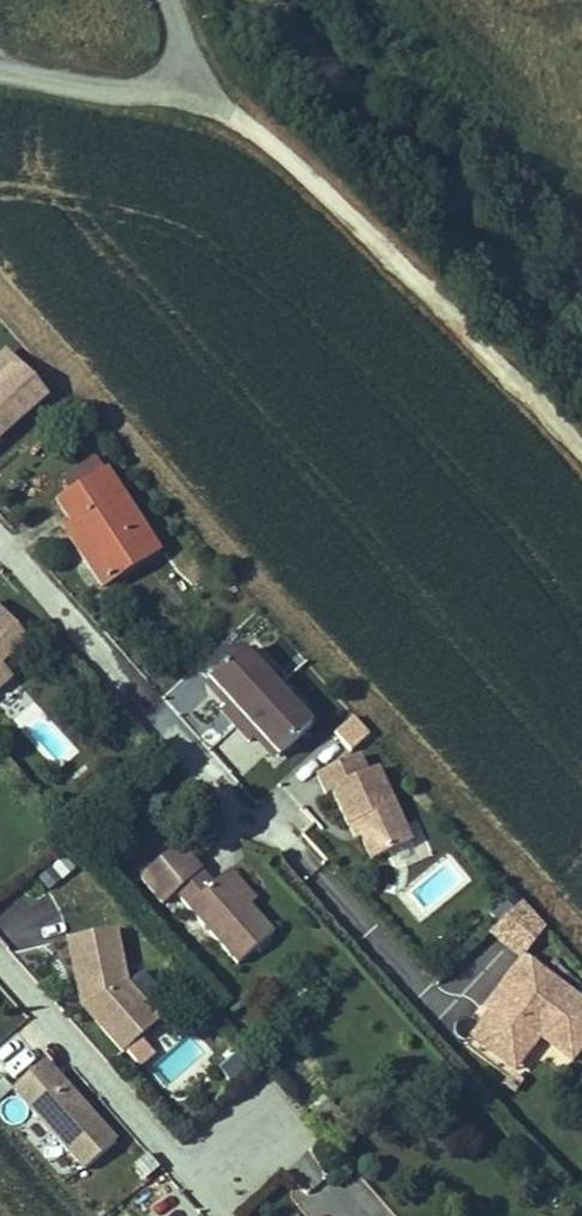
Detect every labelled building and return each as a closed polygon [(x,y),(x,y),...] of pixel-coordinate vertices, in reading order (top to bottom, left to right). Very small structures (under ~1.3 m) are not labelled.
[(24,368),(11,353),(0,362),(0,439),(49,395),(24,368)] [(158,552),(94,456),(60,479),(72,496),(61,504),(73,521),(88,544),(78,551),(103,589),(158,552)] [(62,529),(78,551),(88,544),(73,521),(62,529)] [(4,667),(31,643),(0,609),(0,670),(4,667)] [(313,730),(243,656),(211,686),(231,708),(222,716),(251,747),(260,738),(281,761),(313,730)] [(21,685),(4,667),(0,670),(0,703),(21,685)] [(319,779),(328,798),(334,795),(351,829),(358,826),(375,863),(414,844),(379,771),(369,776),(361,759),(319,779)] [(166,906),(178,895),(243,968),(279,936),(256,910),(227,879),(217,887),(181,847),(144,881),(166,906)] [(236,871),(227,879),(256,910),(264,902),(236,871)] [(519,959),(549,927),(520,901),(491,933),(519,959)] [(144,999),(124,976),(110,921),(63,933),(78,988),(82,987),(85,995),(81,999),(122,1046),(135,1034),(141,1029),(128,1013),(144,999)] [(554,991),(559,984),(528,961),(507,989),(513,994),(495,1018),(483,1034),(507,1053),(516,1041),(534,1055),(545,1040),(577,1065),(581,1058),(581,1012),(554,991)] [(559,984),(554,991),(581,1012),(581,1001),(559,984)] [(141,1029),(158,1014),(144,999),(128,1013),(141,1029)] [(152,1053),(135,1034),(122,1046),(139,1065),(152,1053)] [(520,1074),(534,1055),(516,1041),(507,1053),(483,1034),(477,1041),(520,1074)] [(77,1095),(41,1054),(10,1081),(81,1163),(112,1136),(84,1103),(80,1107),(73,1099),(77,1095)] [(13,1090),(0,1075),(0,1101),(13,1090)] [(84,1103),(77,1095),(73,1099),(80,1107),(84,1103)]
